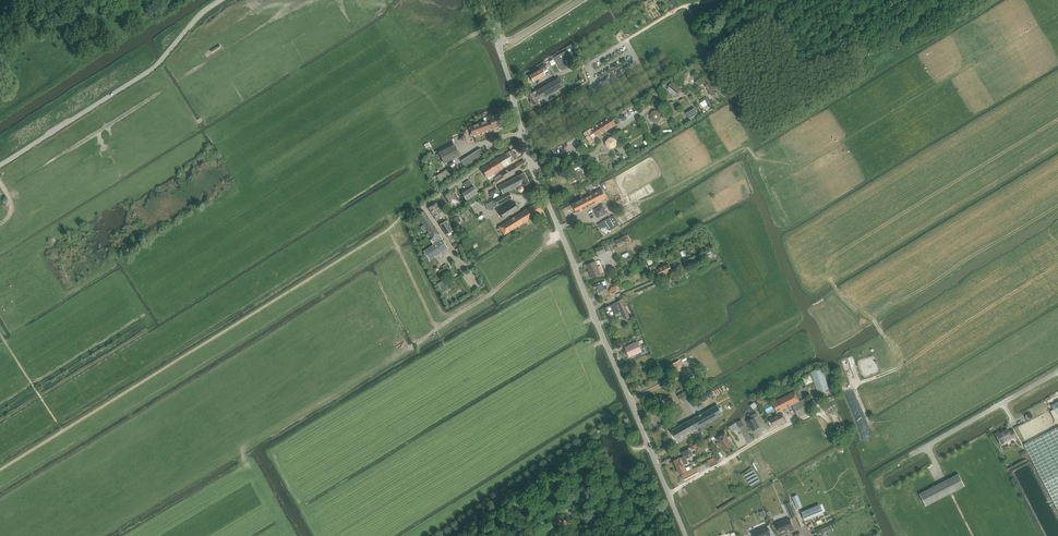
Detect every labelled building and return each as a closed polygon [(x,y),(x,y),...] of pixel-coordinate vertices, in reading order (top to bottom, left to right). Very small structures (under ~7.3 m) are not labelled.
[(675,7),(671,0),(665,0),(671,9),(675,7)] [(567,50),(555,57),(562,70),(568,66),(564,60),(571,57),(567,50)] [(545,75),(541,69),(530,76),(533,81),(545,75)] [(707,75),(697,81),(700,85),(706,82),(707,85),(706,86),(711,96),(716,93),(711,83),(709,80),(707,75)] [(533,103),(534,103),(534,104),(564,86),(559,77),(538,90),(537,89),(536,90),(535,91),(529,95),(532,101),(532,102),(533,103)] [(672,82),(668,86),(678,94),(682,90),(672,82)] [(694,108),(686,113),(690,119),(698,114),(694,108)] [(650,115),(650,116),(650,117),(650,118),(650,119),(651,119),(651,120),(652,121),(653,121),(653,122),(654,122),(655,122),(656,122),(657,122),(658,122),(659,121),(660,121),(660,120),(661,119),(661,118),(661,117),(661,116),(661,115),(661,114),(661,113),(660,113),(660,112),(659,112),(659,111),(658,111),(657,111),(657,110),(656,110),(655,110),(654,110),(654,111),(653,111),(652,111),(652,112),(651,112),(651,113),(650,113),(650,114),(650,115)] [(489,117),(489,120),(469,127),(473,136),(498,127),(500,128),(502,128),(502,126),(503,126),(499,113),(489,117)] [(611,116),(591,129),(596,137),(616,125),(611,116)] [(591,129),(584,133),(591,144),(592,143),(592,144),(593,144),(594,143),(594,142),(598,139),(596,137),(591,129)] [(610,138),(605,143),(609,150),(616,148),(616,141),(610,138)] [(454,145),(439,153),(444,164),(460,155),(454,145)] [(480,148),(461,161),(465,167),(484,155),(480,148)] [(511,150),(498,158),(504,167),(517,159),(511,150)] [(498,158),(481,169),(486,177),(487,177),(489,180),(496,176),(494,173),(504,167),(498,158)] [(524,160),(515,165),(518,170),(526,164),(524,160)] [(497,177),(494,179),(495,181),(503,176),(504,178),(518,170),(515,165),(501,174),(497,177)] [(579,165),(571,168),(573,173),(575,172),(577,175),(581,184),(586,182),(586,181),(588,180),(589,181),(594,179),(590,170),(585,172),(585,171),(584,168),(581,169),(579,165)] [(449,169),(437,177),(438,179),(439,181),(440,181),(441,181),(443,180),(443,179),(452,173),(449,169)] [(524,173),(499,186),(503,194),(522,184),(523,187),(529,184),(524,173)] [(466,201),(478,193),(473,185),(461,193),(466,201)] [(577,214),(602,201),(603,202),(608,200),(602,189),(572,204),(577,214)] [(450,190),(444,194),(450,204),(453,202),(455,204),(458,202),(456,200),(450,190)] [(508,192),(485,204),(489,210),(511,198),(508,192)] [(513,202),(498,211),(503,219),(518,209),(513,202)] [(445,215),(442,212),(436,203),(429,208),(437,221),(445,215)] [(537,203),(499,227),(504,235),(542,211),(537,203)] [(602,206),(595,210),(598,217),(606,213),(602,206)] [(440,234),(424,211),(417,215),(433,239),(440,234)] [(614,215),(601,222),(603,227),(604,228),(607,227),(609,231),(619,225),(614,215)] [(446,221),(440,225),(446,235),(448,238),(454,234),(452,231),(446,221)] [(433,245),(424,252),(429,259),(430,261),(435,257),(434,255),(447,247),(442,239),(443,239),(440,234),(433,239),(430,241),(433,245)] [(626,243),(623,237),(615,240),(618,246),(626,243)] [(603,246),(595,249),(598,255),(605,252),(603,246)] [(688,268),(699,263),(696,256),(712,249),(710,246),(683,259),(688,268)] [(689,254),(687,249),(681,252),(683,257),(689,254)] [(596,262),(587,265),(592,278),(601,275),(596,262)] [(657,270),(655,265),(650,267),(655,279),(672,271),(669,264),(657,270)] [(597,289),(599,293),(599,295),(603,293),(602,292),(606,290),(608,289),(605,281),(603,282),(595,285),(594,286),(595,289),(596,289),(597,289)] [(611,289),(609,290),(611,295),(618,292),(615,286),(610,288),(611,289)] [(626,320),(630,318),(622,300),(605,308),(609,317),(622,312),(626,320)] [(630,356),(642,351),(638,342),(626,347),(630,356)] [(678,366),(681,365),(679,361),(671,365),(676,373),(680,370),(678,366)] [(817,393),(829,389),(822,368),(811,372),(817,393)] [(843,372),(842,371),(839,372),(840,374),(838,374),(839,376),(841,381),(838,382),(840,387),(843,386),(848,384),(844,374),(843,372)] [(800,398),(810,394),(803,380),(795,384),(798,390),(797,391),(800,398)] [(691,397),(687,391),(678,396),(682,403),(691,397)] [(812,406),(816,404),(814,400),(809,402),(807,397),(800,401),(795,391),(772,403),(777,413),(792,405),(798,418),(813,410),(812,406)] [(671,395),(665,398),(669,406),(676,403),(671,395)] [(837,407),(831,396),(825,400),(827,404),(823,407),(827,413),(837,407)] [(717,405),(672,430),(678,440),(686,436),(688,436),(690,435),(691,433),(723,415),(717,405)] [(753,431),(760,427),(755,418),(758,416),(756,412),(751,416),(752,419),(747,421),(753,431)] [(785,421),(781,413),(770,419),(771,421),(774,427),(783,422),(785,421)] [(742,420),(736,423),(739,428),(744,425),(742,420)] [(738,429),(735,424),(729,427),(731,432),(738,429)] [(1024,444),(1057,511),(1057,427),(1024,444)] [(1001,445),(1013,438),(1013,439),(1017,436),(1013,429),(1009,431),(1008,428),(1003,431),(1002,429),(994,434),(1001,445)] [(719,448),(721,447),(723,451),(733,445),(730,441),(732,440),(730,436),(728,437),(725,432),(722,434),(716,438),(718,443),(716,444),(719,448)] [(684,456),(674,460),(677,467),(684,464),(688,463),(686,460),(686,459),(689,458),(689,457),(692,456),(689,451),(689,449),(686,451),(682,452),(684,456)] [(713,455),(717,462),(722,458),(718,452),(713,455)] [(684,464),(677,467),(680,474),(687,471),(691,470),(689,467),(686,468),(684,464)] [(685,481),(699,473),(696,467),(682,475),(685,481)] [(965,486),(959,474),(920,494),(926,506),(965,486)] [(797,496),(793,497),(797,507),(801,506),(797,496)] [(791,506),(787,508),(792,519),(796,517),(791,506)] [(817,506),(802,512),(805,520),(822,513),(820,508),(818,509),(817,506)] [(783,520),(776,523),(780,532),(789,528),(790,529),(794,528),(790,519),(783,521),(783,520)] [(753,532),(755,535),(767,535),(768,535),(773,532),(770,525),(753,532)]
